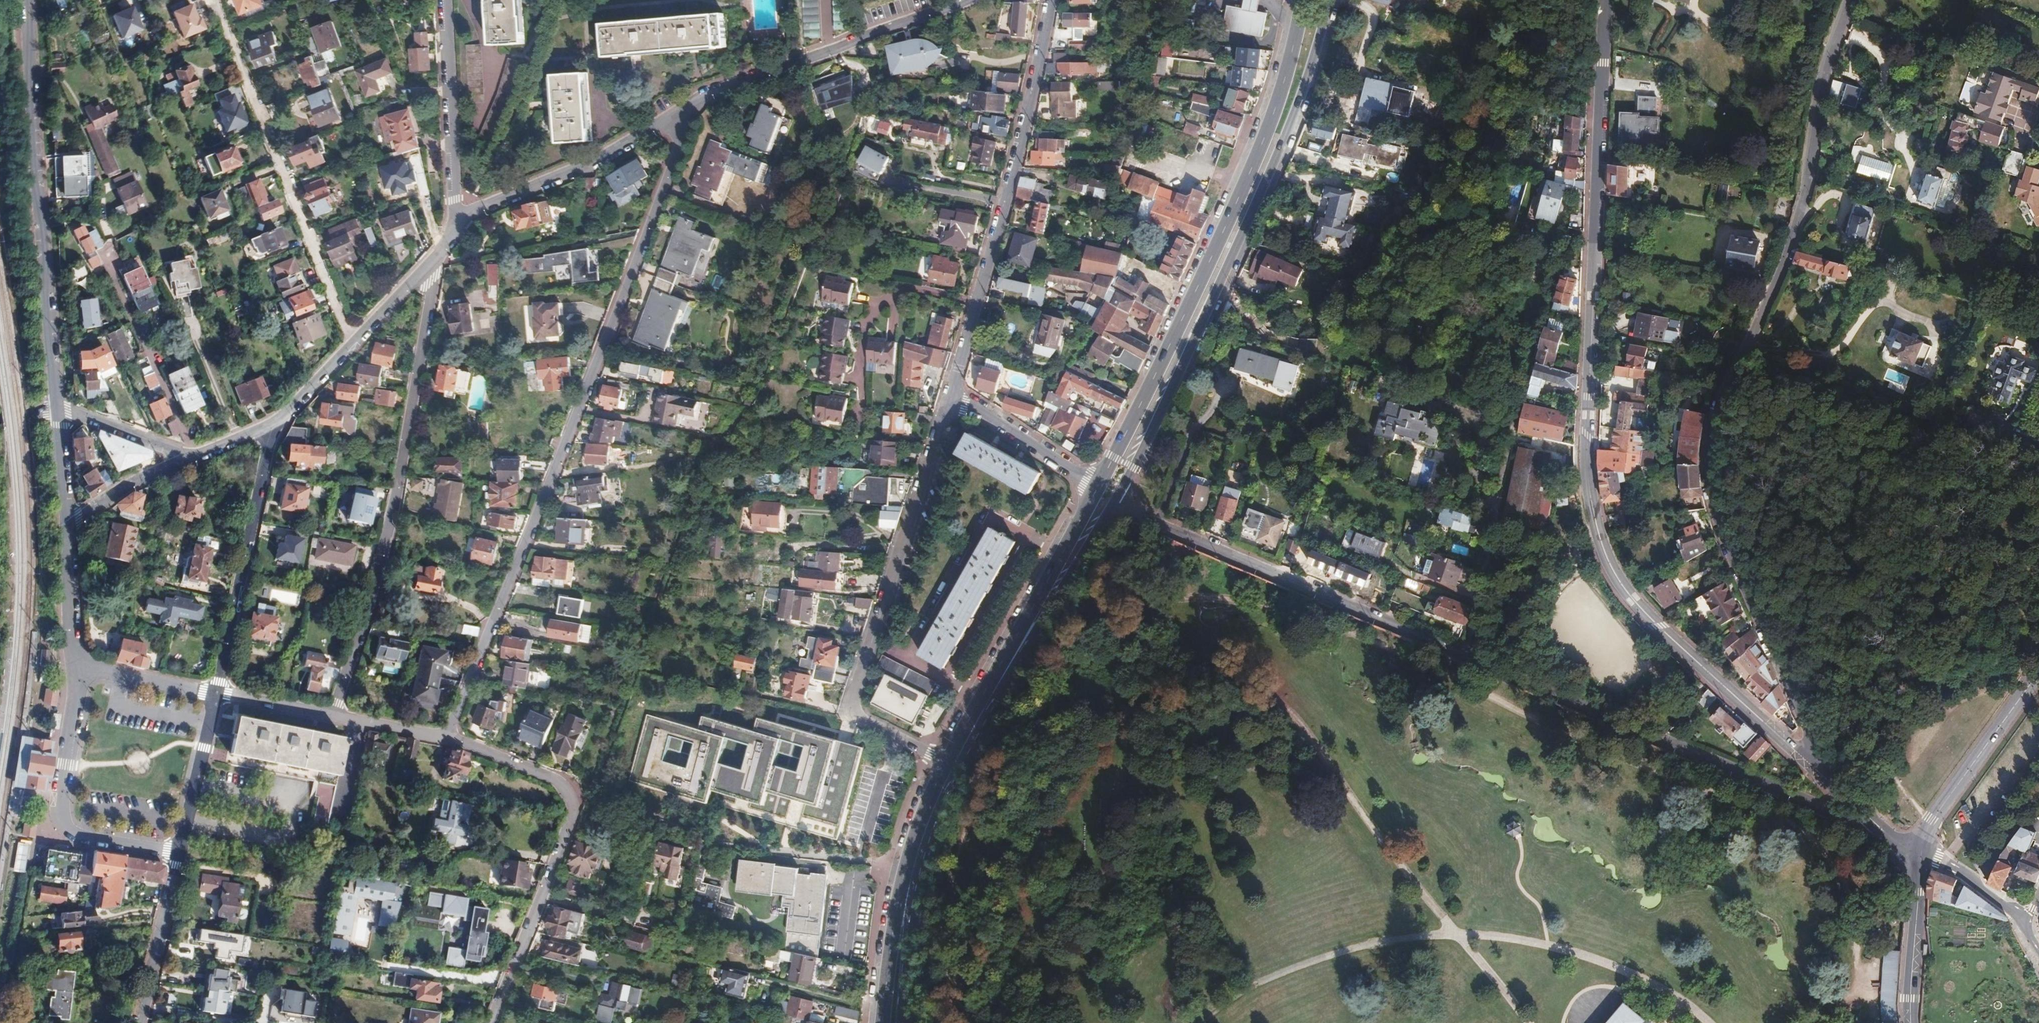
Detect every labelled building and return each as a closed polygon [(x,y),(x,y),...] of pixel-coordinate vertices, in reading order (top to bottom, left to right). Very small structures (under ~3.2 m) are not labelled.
[(68,10),(63,0),(56,0),(61,13),(68,10)] [(132,7),(129,0),(103,0),(110,17),(132,7)] [(242,18),(262,9),(258,0),(234,0),(242,18)] [(491,50),(520,49),(520,39),(521,35),(520,0),(488,0),(491,50)] [(806,40),(820,39),(818,0),(804,0),(806,40)] [(836,25),(850,25),(849,0),(835,0),(836,25)] [(1170,14),(1174,3),(1168,0),(1164,13),(1170,14)] [(1242,9),(1257,13),(1260,0),(1244,0),(1242,9)] [(200,18),(193,3),(173,12),(185,39),(208,29),(203,17),(200,18)] [(1025,37),(1027,3),(1015,3),(1015,4),(1013,36),(1025,37)] [(146,30),(135,6),(113,16),(124,40),(146,30)] [(1260,38),(1265,15),(1257,13),(1242,9),(1228,6),(1222,28),(1260,38)] [(727,49),(724,15),(603,25),(606,57),(631,55),(631,54),(700,48),(700,51),(727,49)] [(1094,28),(1094,15),(1071,15),(1071,27),(1075,27),(1075,30),(1071,30),(1071,29),(1062,29),(1060,43),(1081,42),(1081,28),(1094,28)] [(343,46),(333,24),(315,31),(327,60),(314,65),(320,80),(333,75),(329,66),(333,65),(336,58),(333,50),(343,46)] [(424,34),(407,34),(409,71),(426,71),(425,63),(433,63),(432,54),(425,54),(425,42),(432,42),(432,35),(424,35),(424,34)] [(257,64),(259,70),(280,61),(275,49),(278,48),(273,35),(249,45),(254,58),(252,59),(254,65),(257,64)] [(888,49),(896,73),(905,70),(905,68),(913,68),(919,67),(928,63),(930,68),(963,56),(929,46),(930,41),(927,40),(924,39),(918,39),(888,49)] [(1163,57),(1173,57),(1174,46),(1163,46),(1163,57)] [(480,47),(466,47),(468,87),(481,86),(480,47)] [(1259,66),(1261,50),(1240,48),(1239,55),(1238,55),(1237,64),(1259,66)] [(1004,51),(984,49),(983,61),(1003,63),(1004,51)] [(1102,76),(1101,63),(1072,63),(1072,54),(1056,54),(1056,64),(1052,64),(1049,75),(1076,75),(1077,76),(1102,76)] [(314,65),(311,57),(299,62),(310,91),(323,86),(320,80),(314,65)] [(525,60),(513,57),(499,100),(491,118),(481,140),(492,145),(511,105),(525,60)] [(1167,75),(1168,59),(1159,58),(1158,75),(1167,75)] [(392,72),(387,60),(357,72),(367,96),(379,91),(374,79),(392,72)] [(597,63),(562,65),(566,133),(601,131),(597,63)] [(340,77),(357,71),(354,66),(338,73),(340,77)] [(1252,78),(1254,78),(1255,69),(1231,67),(1229,87),(1251,89),(1252,78)] [(197,90),(189,69),(167,78),(170,85),(167,87),(173,99),(180,97),(185,111),(194,108),(188,93),(197,90)] [(65,80),(64,70),(50,70),(50,81),(65,80)] [(2032,105),(2037,90),(1989,73),(1984,86),(1986,87),(1984,95),(1974,92),(1967,111),(1999,122),(2010,90),(2019,94),(2017,100),(2032,105)] [(860,74),(818,90),(827,114),(861,102),(860,74)] [(1020,76),(1000,74),(999,90),(1018,92),(1020,76)] [(1408,117),(1415,92),(1366,80),(1360,103),(1388,110),(1387,112),(1408,117)] [(1846,87),(1861,92),(1862,86),(1832,80),(1832,83),(1846,87)] [(876,81),(872,90),(878,92),(882,81),(876,81)] [(1123,92),(1123,84),(1101,83),(1100,91),(1123,92)] [(1832,83),(1828,99),(1857,106),(1861,92),(1846,87),(1832,83)] [(1077,104),(1077,84),(1056,84),(1056,104),(1077,104)] [(1242,112),(1248,94),(1231,88),(1225,106),(1242,112)] [(872,90),(868,101),(875,102),(875,100),(877,100),(880,92),(878,92),(872,90)] [(978,111),(1000,113),(1002,94),(980,92),(978,111)] [(318,131),(338,123),(326,93),(306,101),(318,131)] [(238,102),(234,94),(220,100),(223,109),(216,111),(226,135),(251,124),(242,102),(238,102)] [(792,104),(768,95),(757,126),(754,125),(751,137),(757,139),(754,148),(775,157),(790,119),(787,118),(792,104)] [(1638,114),(1622,113),(1621,143),(1660,144),(1661,118),(1657,117),(1658,97),(1639,96),(1638,114)] [(1236,139),(1244,114),(1189,103),(1187,110),(1212,117),(1216,118),(1211,132),(1236,139)] [(1080,120),(1080,104),(1077,104),(1056,104),(1056,119),(1080,120)] [(119,122),(111,108),(102,112),(100,108),(91,112),(89,110),(84,112),(91,129),(97,126),(101,133),(110,129),(109,127),(119,122)] [(417,150),(408,112),(380,120),(381,124),(380,125),(385,143),(392,142),(396,157),(417,150)] [(1577,150),(1580,117),(1563,113),(1562,124),(1554,123),(1553,126),(1551,126),(1549,139),(1546,140),(1545,146),(1547,149),(1562,153),(1580,155),(1580,151),(1577,150)] [(971,130),(1008,136),(1010,121),(1005,121),(1005,117),(994,116),(994,118),(980,116),(979,123),(972,123),(971,130)] [(911,146),(926,150),(927,143),(931,125),(932,123),(906,119),(905,129),(914,131),(911,146)] [(1188,121),(1184,130),(1198,136),(1201,127),(1188,121)] [(1332,141),(1336,127),(1313,121),(1310,133),(1325,137),(1324,139),(1332,141)] [(2003,143),(2006,133),(1958,122),(1951,152),(1965,155),(1967,145),(1970,144),(1971,139),(1969,136),(1970,132),(1974,131),(1982,133),(1984,136),(1983,139),(1985,141),(2000,144),(2003,143)] [(931,125),(927,143),(946,146),(948,135),(944,134),(945,127),(931,125)] [(101,133),(97,126),(91,129),(86,131),(109,178),(123,172),(115,157),(113,158),(101,133)] [(1064,153),(1065,141),(1057,140),(1058,134),(1044,133),(1042,152),(1062,153),(1064,153)] [(1393,170),(1398,150),(1378,145),(1378,148),(1366,145),(1367,142),(1345,136),(1339,155),(1362,161),(1364,155),(1375,158),(1373,165),(1393,170)] [(976,147),(975,151),(973,163),(990,167),(995,142),(975,138),(973,146),(976,147)] [(723,145),(710,140),(699,172),(697,171),(691,185),(697,187),(695,194),(722,205),(737,166),(731,164),(735,153),(723,148),(723,145)] [(1925,158),(1929,144),(1916,140),(1911,154),(1925,158)] [(292,164),(312,157),(307,145),(290,151),(292,156),(290,157),(292,164)] [(213,158),(220,177),(239,169),(231,150),(213,158)] [(1997,155),(1992,171),(2007,176),(2014,154),(2003,150),(1997,155)] [(1061,166),(1062,153),(1042,152),(1038,152),(1037,164),(1061,166)] [(887,162),(871,153),(860,172),(876,181),(887,162)] [(1921,192),(1924,184),(1920,183),(1920,185),(1906,180),(1909,172),(1862,156),(1857,173),(1890,184),(1888,189),(1906,195),(1909,186),(1918,189),(1918,191),(1921,192)] [(89,201),(86,160),(56,163),(60,203),(89,201)] [(1575,186),(1578,170),(1580,171),(1581,166),(1579,165),(1580,162),(1571,160),(1564,183),(1575,186)] [(618,194),(640,181),(647,177),(637,161),(608,178),(617,193),(618,194)] [(315,177),(310,165),(296,171),(303,189),(306,188),(309,196),(309,201),(312,202),(319,218),(333,213),(330,207),(335,205),(325,180),(318,182),(316,177),(315,177)] [(2028,165),(2019,199),(2036,203),(2038,210),(2038,168),(2028,165)] [(1116,177),(1119,167),(1104,166),(1103,175),(1116,177)] [(1626,195),(1628,169),(1610,166),(1609,192),(1626,195)] [(374,196),(404,184),(397,167),(367,178),(374,196)] [(1125,189),(1131,172),(1124,169),(1118,186),(1125,189)] [(1641,180),(1651,182),(1653,170),(1643,169),(1641,180)] [(1927,175),(1924,184),(1921,192),(1918,203),(1934,208),(1935,207),(1944,210),(1947,202),(1950,203),(1953,201),(1954,197),(1953,194),(1950,192),(1953,184),(1949,183),(1952,174),(1938,169),(1935,177),(1927,175)] [(1189,197),(1156,185),(1157,181),(1131,172),(1125,189),(1156,200),(1146,222),(1197,241),(1207,216),(1202,214),(1209,196),(1204,194),(1204,193),(1203,192),(1205,186),(1195,182),(1193,188),(1192,188),(1189,197)] [(589,176),(576,181),(581,194),(593,189),(589,176)] [(117,212),(120,221),(149,210),(137,178),(120,184),(123,193),(120,194),(125,208),(117,212)] [(1039,192),(1041,182),(1027,178),(1025,189),(1039,192)] [(1102,198),(1105,184),(1078,178),(1076,190),(1092,194),(1092,196),(1102,198)] [(1575,195),(1577,187),(1575,186),(1564,183),(1548,179),(1546,187),(1542,186),(1539,197),(1543,199),(1538,218),(1555,223),(1562,195),(1562,192),(1575,195)] [(643,186),(640,181),(618,194),(617,193),(615,195),(621,205),(628,201),(629,202),(640,195),(636,190),(643,186)] [(270,214),(258,184),(245,189),(258,219),(270,214)] [(1349,224),(1358,195),(1329,187),(1326,199),(1333,201),(1328,219),(1323,217),(1316,241),(1329,245),(1331,238),(1343,241),(1341,248),(1353,252),(1360,227),(1349,224)] [(916,190),(908,188),(906,196),(914,198),(916,190)] [(1036,202),(1039,192),(1025,189),(1023,199),(1036,202)] [(1869,198),(1855,193),(1854,197),(1867,202),(1869,198)] [(215,225),(226,221),(216,197),(198,204),(206,223),(213,220),(215,225)] [(1857,201),(1854,200),(1846,229),(1849,230),(1846,239),(1865,244),(1875,210),(1856,205),(1857,201)] [(546,202),(535,205),(540,226),(551,224),(546,202)] [(1051,235),(1057,207),(1056,207),(1045,204),(1039,232),(1051,235)] [(540,226),(535,205),(524,208),(525,209),(514,211),(518,230),(529,228),(529,229),(540,226)] [(939,250),(963,254),(968,232),(952,229),(954,221),(957,222),(958,218),(957,217),(957,213),(941,211),(937,227),(942,228),(939,250)] [(952,229),(968,232),(975,234),(978,217),(957,213),(957,217),(958,218),(957,222),(954,221),(952,229)] [(408,214),(383,223),(392,244),(416,234),(408,214)] [(655,277),(676,285),(680,275),(679,274),(679,272),(693,277),(704,250),(710,252),(715,238),(694,230),(696,225),(679,219),(660,268),(659,268),(655,277)] [(365,229),(361,221),(330,233),(335,244),(330,247),(333,254),(330,255),(336,270),(357,261),(349,240),(360,236),(358,232),(365,229)] [(88,237),(85,230),(75,234),(80,246),(83,245),(87,256),(95,252),(88,237)] [(1030,262),(1038,238),(1017,232),(1010,256),(1030,262)] [(104,248),(97,233),(88,237),(95,252),(104,248)] [(283,250),(277,234),(249,246),(252,254),(254,254),(256,259),(260,260),(283,250)] [(1178,281),(1194,247),(1195,245),(1179,238),(1172,254),(1169,252),(1161,270),(1178,281)] [(1137,273),(1145,261),(1129,251),(1078,239),(1072,268),(1094,272),(1098,273),(1115,276),(1112,284),(1163,314),(1167,305),(1145,290),(1141,288),(1146,279),(1137,273)] [(1757,270),(1761,245),(1736,241),(1732,265),(1757,270)] [(547,259),(521,261),(522,276),(557,273),(556,263),(574,262),(575,279),(574,279),(574,287),(589,285),(588,278),(593,277),(590,249),(578,251),(578,249),(572,251),(572,252),(546,256),(547,259)] [(1796,252),(1793,264),(1819,271),(1822,264),(1824,265),(1822,271),(1827,272),(1826,275),(1846,281),(1848,273),(1852,274),(1854,269),(1845,266),(1796,252)] [(948,260),(932,256),(931,261),(934,262),(930,280),(954,286),(958,265),(948,262),(948,260)] [(102,266),(98,258),(93,260),(92,257),(89,258),(91,262),(88,263),(92,271),(102,266)] [(1301,271),(1267,257),(1258,279),(1275,286),(1277,280),(1295,288),(1301,271)] [(1854,269),(1862,271),(1864,265),(1857,263),(1857,261),(1847,258),(1845,266),(1854,269)] [(191,268),(188,261),(171,266),(174,276),(172,277),(175,285),(180,283),(185,297),(194,293),(194,292),(204,288),(196,265),(191,268)] [(295,276),(290,262),(272,269),(277,283),(295,276)] [(488,285),(499,284),(498,263),(487,263),(488,285)] [(1088,285),(1094,272),(1072,268),(1050,264),(1044,285),(1031,282),(1026,302),(1042,305),(1046,288),(1058,282),(1058,278),(1059,275),(1060,274),(1062,275),(1061,279),(1078,280),(1088,285)] [(1857,284),(1862,271),(1854,269),(1852,274),(1848,273),(1846,281),(1857,284)] [(1093,285),(1098,273),(1094,272),(1088,285),(1092,287),(1093,285)] [(1163,314),(1112,284),(1115,276),(1098,273),(1093,285),(1105,292),(1103,296),(1129,311),(1141,318),(1138,326),(1153,335),(1163,314)] [(135,315),(156,306),(142,274),(121,282),(135,315)] [(303,287),(299,275),(295,276),(277,283),(274,285),(279,299),(300,291),(300,289),(303,287)] [(1577,306),(1584,279),(1572,275),(1564,302),(1577,306)] [(1024,291),(1026,281),(1000,276),(997,285),(1024,291)] [(672,297),(676,285),(655,277),(650,289),(652,290),(632,344),(650,350),(652,346),(665,352),(684,302),(672,297)] [(837,281),(837,279),(827,277),(823,298),(834,300),(834,302),(839,303),(851,306),(855,285),(845,283),(837,281)] [(1145,290),(1150,282),(1146,279),(1141,288),(1145,290)] [(292,307),(309,300),(307,295),(290,302),(292,307)] [(1123,321),(1129,311),(1103,296),(1101,301),(1108,306),(1117,315),(1107,326),(1114,327),(1121,319),(1123,321)] [(834,300),(823,298),(822,305),(823,307),(836,310),(838,308),(839,303),(834,302),(834,300)] [(180,301),(185,317),(192,315),(187,299),(180,301)] [(1080,310),(1083,302),(1076,299),(1072,306),(1080,310)] [(1117,315),(1108,306),(1101,301),(1100,301),(1098,305),(1086,299),(1080,312),(1098,316),(1092,326),(1143,359),(1148,347),(1129,334),(1128,326),(1123,321),(1121,319),(1114,327),(1107,326),(1117,315)] [(287,323),(314,312),(309,300),(292,307),(293,310),(283,314),(287,323)] [(545,303),(535,304),(536,318),(535,318),(537,338),(538,338),(539,341),(549,340),(549,337),(561,336),(565,332),(564,325),(560,322),(557,323),(557,316),(562,316),(560,304),(545,305),(545,303)] [(1565,317),(1568,307),(1554,303),(1551,314),(1565,317)] [(449,308),(452,334),(453,333),(454,334),(459,334),(459,335),(471,334),(471,332),(472,332),(468,305),(449,308)] [(533,305),(524,305),(525,328),(534,328),(533,305)] [(81,335),(99,333),(96,306),(79,308),(81,335)] [(1045,313),(1038,342),(1059,347),(1066,318),(1045,313)] [(318,317),(293,327),(300,346),(326,336),(318,317)] [(847,331),(850,331),(852,321),(827,317),(825,334),(826,335),(825,345),(844,349),(846,338),(847,331)] [(947,341),(948,337),(952,320),(939,317),(937,324),(934,324),(932,335),(930,345),(945,349),(947,341)] [(1655,325),(1627,320),(1624,336),(1652,342),(1655,325)] [(1562,334),(1546,329),(1536,364),(1552,369),(1562,334)] [(1918,350),(1921,343),(1898,333),(1897,334),(1892,332),(1883,354),(1888,356),(1888,357),(1912,366),(1915,359),(1919,359),(1921,353),(1920,352),(1918,350)] [(132,362),(119,333),(117,334),(105,340),(109,349),(114,359),(118,369),(132,362)] [(1102,336),(1090,355),(1106,365),(1118,347),(1102,336)] [(878,341),(878,339),(868,338),(866,359),(876,360),(876,363),(894,365),(896,343),(886,342),(878,341)] [(904,342),(901,375),(921,377),(922,361),(941,367),(946,351),(904,342)] [(396,347),(376,343),(372,362),(391,366),(396,347)] [(1929,347),(1921,343),(1918,350),(1920,352),(1921,353),(1919,359),(1915,359),(1912,366),(1919,370),(1929,347)] [(144,361),(141,354),(137,345),(132,347),(139,364),(144,361)] [(1273,388),(1280,363),(1223,346),(1217,366),(1241,373),(1256,378),(1255,383),(1258,384),(1273,388)] [(1642,370),(1655,373),(1656,363),(1645,361),(1647,351),(1631,347),(1626,368),(1642,370)] [(118,369),(114,359),(109,349),(101,353),(107,367),(106,368),(113,382),(122,377),(118,369)] [(998,385),(1005,363),(1007,358),(989,353),(980,379),(998,385)] [(846,367),(848,368),(850,358),(826,354),(823,371),(825,372),(823,383),(843,386),(845,375),(846,367)] [(98,378),(88,357),(80,358),(81,379),(83,379),(98,378)] [(547,380),(547,387),(560,386),(559,379),(567,379),(566,360),(522,365),(523,373),(537,371),(538,381),(547,380)] [(2025,365),(2009,360),(2006,367),(2001,366),(1995,382),(2000,384),(1994,402),(2009,407),(2019,381),(2032,385),(2036,373),(2023,369),(2025,365)] [(147,369),(144,361),(139,364),(136,365),(140,372),(147,369)] [(640,365),(621,362),(619,374),(638,378),(639,372),(640,365)] [(1576,389),(1576,376),(1563,372),(1552,369),(1536,364),(1530,385),(1542,389),(1545,380),(1576,389)] [(1576,376),(1577,367),(1566,364),(1563,372),(1576,376)] [(639,372),(648,373),(649,367),(640,365),(639,372)] [(381,369),(360,366),(358,383),(378,386),(381,369)] [(1626,368),(1617,366),(1615,375),(1640,379),(1642,370),(1626,368)] [(660,383),(663,370),(649,367),(648,373),(648,375),(652,376),(652,381),(660,383)] [(459,371),(442,368),(437,392),(445,394),(446,390),(455,392),(455,390),(466,392),(469,375),(458,372),(459,371)] [(1708,377),(1722,380),(1724,371),(1710,368),(1708,377)] [(1611,452),(1598,452),(1598,457),(1599,473),(1623,473),(1635,474),(1636,466),(1639,466),(1641,453),(1643,433),(1640,433),(1630,432),(1631,426),(1632,416),(1646,418),(1647,406),(1649,407),(1655,373),(1642,370),(1640,379),(1637,397),(1616,394),(1615,401),(1621,402),(1617,430),(1615,430),(1611,452)] [(158,395),(148,371),(140,374),(149,395),(151,394),(152,397),(158,395)] [(393,378),(408,381),(409,373),(395,371),(393,378)] [(1124,399),(1072,371),(1060,392),(1075,400),(1099,413),(1103,407),(1072,390),(1074,387),(1089,395),(1090,393),(1120,409),(1124,399)] [(1255,383),(1256,378),(1241,373),(1239,377),(1231,375),(1230,377),(1257,390),(1258,384),(1255,383)] [(200,407),(186,374),(166,383),(180,415),(200,407)] [(1251,409),(1257,390),(1230,377),(1225,375),(1219,395),(1251,409)] [(105,393),(98,378),(83,379),(85,395),(105,393)] [(996,392),(998,385),(980,379),(978,386),(996,392)] [(618,408),(623,382),(610,380),(608,387),(604,386),(600,404),(606,406),(606,408),(611,410),(612,407),(618,408)] [(259,382),(236,392),(243,411),(267,401),(259,382)] [(350,402),(357,403),(359,388),(339,385),(337,399),(350,402)] [(560,386),(547,387),(548,393),(539,394),(540,402),(555,401),(555,392),(560,391),(560,386)] [(1075,400),(1060,392),(1054,389),(1050,398),(1061,404),(1071,410),(1075,400)] [(374,400),(373,405),(394,408),(396,393),(381,391),(381,392),(380,401),(374,400)] [(695,403),(659,395),(653,422),(671,426),(674,415),(692,419),(695,403)] [(836,399),(829,398),(818,396),(815,415),(826,417),(825,419),(843,422),(847,398),(837,396),(836,399)] [(1440,434),(1444,421),(1424,414),(1425,411),(1407,405),(1408,402),(1394,397),(1390,411),(1393,412),(1391,417),(1385,415),(1380,431),(1397,437),(1399,430),(1421,437),(1424,429),(1440,434)] [(1034,419),(1038,407),(1006,398),(1003,409),(1034,419)] [(1531,436),(1561,443),(1564,431),(1543,426),(1547,411),(1539,409),(1540,403),(1526,400),(1519,433),(1531,436)] [(345,408),(324,404),(321,425),(343,428),(343,427),(345,427),(348,433),(348,436),(354,436),(356,427),(353,421),(352,419),(350,415),(345,414),(345,408)] [(1071,410),(1061,404),(1051,423),(1077,437),(1087,418),(1071,410)] [(120,423),(111,405),(100,405),(110,419),(120,423)] [(159,405),(145,411),(152,427),(166,421),(159,405)] [(1543,426),(1564,431),(1567,416),(1547,411),(1543,426)] [(1679,466),(1698,466),(1700,445),(1705,415),(1687,412),(1682,436),(1679,466)] [(904,414),(885,413),(884,421),(881,420),(881,424),(884,425),(884,432),(903,433),(904,414)] [(929,421),(929,413),(915,413),(914,420),(929,421)] [(1102,414),(1099,423),(1112,427),(1115,419),(1102,414)] [(620,439),(625,422),(617,421),(616,423),(597,418),(593,433),(591,434),(590,439),(592,440),(592,442),(612,444),(613,437),(620,439)] [(479,422),(478,437),(487,437),(487,422),(479,422)] [(177,439),(172,427),(164,430),(170,442),(177,439)] [(289,429),(281,445),(288,446),(303,447),(305,431),(289,429)] [(97,453),(90,440),(89,438),(86,431),(82,430),(69,438),(71,472),(83,471),(87,469),(88,468),(99,461),(96,453),(97,453)] [(138,452),(108,440),(93,434),(90,440),(97,453),(102,450),(113,471),(148,461),(148,455),(138,452)] [(990,445),(970,434),(958,453),(1028,494),(1040,473),(1020,462),(1021,459),(1016,456),(1014,458),(995,448),(997,445),(991,442),(990,445)] [(1573,466),(1574,446),(1561,443),(1531,436),(1529,443),(1542,446),(1541,451),(1564,456),(1562,467),(1566,467),(1567,477),(1574,477),(1573,466)] [(1072,450),(1075,444),(1067,440),(1063,446),(1072,450)] [(899,465),(901,443),(875,441),(874,463),(899,465)] [(805,446),(790,443),(789,451),(804,453),(805,446)] [(608,447),(587,445),(586,464),(607,466),(608,447)] [(303,447),(288,446),(286,462),(293,463),(293,470),(309,473),(309,465),(319,466),(321,448),(303,447)] [(1534,480),(1540,452),(1519,447),(1504,516),(1535,522),(1544,483),(1534,480)] [(1550,454),(1540,452),(1534,480),(1544,483),(1550,454)] [(1639,466),(1652,466),(1653,454),(1641,453),(1639,466)] [(463,458),(435,459),(435,473),(443,473),(443,479),(462,480),(463,458)] [(520,461),(500,461),(499,481),(520,481),(520,461)] [(1682,499),(1701,496),(1699,489),(1698,466),(1679,466),(1682,499)] [(836,468),(819,467),(817,493),(835,494),(836,468)] [(94,478),(88,468),(87,469),(83,471),(87,475),(80,479),(86,488),(82,491),(88,501),(102,491),(102,490),(94,478)] [(1599,473),(1603,504),(1613,502),(1624,501),(1623,498),(1620,498),(1619,484),(1624,483),(1623,473),(1599,473)] [(100,474),(94,478),(102,490),(108,486),(100,474)] [(598,477),(578,480),(580,495),(576,496),(578,506),(601,502),(598,477)] [(852,504),(888,506),(889,495),(879,494),(880,479),(854,478),(853,486),(845,486),(844,499),(852,500),(852,504)] [(308,482),(286,479),(280,508),(301,513),(308,482)] [(879,494),(889,495),(890,479),(880,479),(879,494)] [(426,483),(415,481),(413,491),(425,493),(426,483)] [(462,485),(443,481),(442,486),(439,485),(438,490),(441,491),(438,508),(435,507),(434,513),(437,514),(436,518),(455,521),(462,485)] [(485,509),(487,510),(490,507),(518,508),(519,496),(517,495),(517,484),(491,484),(490,495),(487,494),(486,503),(485,504),(484,506),(485,509)] [(1208,489),(1189,484),(1183,504),(1203,509),(1208,489)] [(130,495),(115,506),(119,512),(118,518),(132,521),(140,523),(145,501),(144,489),(130,495)] [(371,498),(350,493),(345,519),(366,523),(371,498)] [(197,503),(176,497),(172,516),(178,518),(177,520),(189,523),(191,517),(194,518),(197,503)] [(1230,524),(1237,503),(1222,498),(1216,519),(1230,524)] [(1618,512),(1629,510),(1628,501),(1624,501),(1613,502),(1614,512),(1618,512)] [(780,504),(752,503),(751,529),(763,531),(764,525),(778,527),(780,504)] [(1468,533),(1473,517),(1441,508),(1435,528),(1444,531),(1446,525),(1453,527),(1452,528),(1468,533)] [(880,528),(898,529),(899,511),(881,510),(880,528)] [(1618,512),(1621,526),(1632,525),(1629,510),(1618,512)] [(1275,548),(1284,524),(1249,511),(1240,537),(1257,544),(1258,541),(1275,548)] [(514,529),(516,517),(489,513),(487,525),(514,529)] [(1535,522),(1504,516),(1499,537),(1531,543),(1535,522)] [(585,520),(559,518),(557,540),(556,542),(581,544),(581,543),(582,529),(584,529),(585,520)] [(1405,542),(1412,523),(1402,519),(1395,539),(1405,542)] [(131,528),(111,524),(104,558),(126,563),(135,529),(131,528)] [(1686,563),(1706,552),(1697,526),(1679,533),(1682,539),(1685,549),(1681,551),(1686,563)] [(1383,556),(1388,540),(1360,527),(1353,546),(1383,556)] [(1015,542),(991,529),(919,654),(942,667),(1015,542)] [(351,545),(286,534),(284,549),(299,552),(301,545),(315,547),(312,558),(347,564),(351,545)] [(213,552),(217,540),(195,535),(192,553),(190,563),(205,567),(208,552),(213,552)] [(721,538),(714,537),(712,557),(719,557),(721,538)] [(1291,552),(1297,541),(1286,538),(1281,549),(1291,552)] [(497,543),(477,539),(474,553),(471,553),(471,557),(473,558),(473,560),(493,564),(497,543)] [(203,580),(205,567),(190,563),(192,553),(189,552),(188,558),(186,558),(184,566),(185,568),(184,573),(187,574),(185,588),(206,592),(208,581),(203,580)] [(820,552),(818,570),(838,572),(839,554),(820,552)] [(1455,582),(1461,563),(1446,557),(1436,554),(1428,577),(1451,584),(1452,581),(1455,582)] [(534,567),(532,586),(552,588),(553,580),(565,581),(567,561),(537,558),(536,567),(534,567)] [(440,571),(414,566),(412,577),(415,578),(412,589),(435,594),(440,571)] [(818,570),(802,568),(801,586),(844,590),(846,572),(838,572),(818,570)] [(1671,581),(1655,590),(1666,608),(1682,599),(1671,581)] [(1735,601),(1732,595),(1724,583),(1699,598),(1697,599),(1699,602),(1701,603),(1705,603),(1708,602),(1721,625),(1742,613),(1735,601)] [(778,624),(789,626),(794,600),(812,603),(814,592),(784,589),(778,624)] [(579,617),(582,598),(561,595),(558,613),(579,617)] [(1684,607),(1697,599),(1699,598),(1697,595),(1682,604),(1684,607)] [(870,608),(871,598),(850,596),(849,606),(870,608)] [(161,604),(144,600),(142,612),(158,616),(156,624),(171,627),(173,617),(185,620),(186,623),(192,623),(196,620),(199,607),(187,605),(188,602),(171,598),(170,601),(161,599),(161,604)] [(1464,623),(1469,608),(1440,598),(1435,612),(1464,623)] [(252,617),(273,621),(275,609),(254,605),(252,617)] [(269,641),(273,621),(252,617),(247,637),(248,637),(247,644),(267,648),(268,641),(269,641)] [(592,625),(551,618),(548,635),(590,642),(592,625)] [(461,626),(459,635),(476,638),(477,629),(461,626)] [(1756,672),(1767,661),(1766,659),(1754,645),(1757,639),(1753,629),(1739,640),(1730,648),(1738,659),(1742,656),(1756,672)] [(398,632),(386,630),(385,636),(397,638),(398,632)] [(1730,648),(1739,640),(1733,634),(1720,645),(1725,651),(1730,648)] [(532,640),(506,636),(503,657),(529,661),(532,640)] [(406,644),(378,639),(374,658),(383,660),(384,662),(393,663),(394,662),(402,664),(406,644)] [(832,673),(833,673),(838,649),(829,647),(830,642),(819,639),(814,669),(819,670),(820,664),(832,667),(832,673)] [(120,642),(115,662),(142,671),(145,658),(141,657),(143,648),(120,642)] [(450,652),(425,647),(413,702),(438,708),(441,694),(459,692),(462,677),(447,668),(450,652)] [(1747,681),(1756,672),(1742,656),(1738,659),(1730,648),(1725,651),(1721,654),(1747,681)] [(48,651),(40,651),(39,667),(47,667),(48,651)] [(737,654),(729,652),(728,660),(736,662),(737,654)] [(872,652),(866,665),(886,675),(927,696),(934,683),(872,652)] [(754,671),(756,662),(756,658),(737,654),(736,662),(735,667),(754,671)] [(303,657),(301,665),(310,667),(323,669),(325,661),(303,657)] [(528,664),(507,661),(503,685),(525,689),(528,664)] [(1760,704),(1774,717),(1777,715),(1775,713),(1785,702),(1767,661),(1756,672),(1747,681),(1745,683),(1764,700),(1760,704)] [(819,670),(832,673),(832,667),(820,664),(819,670)] [(326,676),(335,678),(337,671),(323,669),(310,667),(310,669),(309,669),(304,694),(307,695),(308,691),(315,692),(318,678),(325,679),(326,676)] [(831,683),(833,673),(832,673),(819,670),(814,669),(812,679),(831,683)] [(809,677),(787,672),(784,686),(789,687),(787,698),(805,702),(808,690),(806,690),(809,677)] [(927,696),(886,675),(871,704),(913,725),(927,696)] [(1715,698),(1706,690),(1696,701),(1705,709),(1715,698)] [(57,693),(56,693),(47,691),(45,704),(55,706),(57,693)] [(487,707),(480,704),(473,722),(492,730),(499,712),(495,710),(496,705),(489,703),(487,707)] [(554,710),(544,706),(540,714),(529,710),(518,738),(540,746),(554,710)] [(1756,734),(1744,724),(1741,728),(1721,710),(1713,719),(1720,725),(1718,727),(1720,729),(1719,730),(1721,732),(1722,731),(1724,733),(1726,731),(1744,748),(1756,734)] [(587,721),(572,714),(565,727),(562,726),(552,750),(566,757),(570,750),(574,752),(575,749),(579,751),(588,731),(584,729),(587,721)] [(862,746),(757,716),(753,730),(702,715),(698,729),(646,714),(638,742),(651,745),(647,757),(634,754),(627,781),(836,840),(862,746)] [(311,783),(334,787),(343,741),(234,719),(225,767),(270,775),(311,783)] [(1679,720),(1667,734),(1679,739),(1688,729),(1679,720)] [(377,735),(366,732),(362,756),(383,760),(385,747),(375,745),(377,735)] [(13,787),(25,789),(26,783),(28,774),(29,770),(30,758),(31,754),(32,745),(33,739),(21,737),(13,787)] [(1769,746),(1759,737),(1750,746),(1753,748),(1749,753),(1757,761),(1769,746)] [(55,742),(33,739),(32,745),(31,754),(30,758),(29,770),(28,774),(26,783),(25,789),(47,793),(49,780),(52,781),(52,778),(53,773),(54,763),(55,758),(56,755),(53,755),(55,742)] [(415,742),(407,741),(402,759),(411,761),(415,742)] [(465,755),(444,749),(442,757),(447,759),(444,769),(444,770),(441,780),(451,783),(452,779),(454,773),(464,775),(467,776),(470,765),(463,763),(465,755)] [(454,773),(452,779),(462,782),(464,775),(454,773)] [(334,787),(311,783),(308,798),(315,799),(310,826),(326,829),(334,787)] [(464,816),(467,817),(470,805),(441,799),(437,820),(432,819),(430,830),(439,832),(437,841),(452,844),(454,835),(463,837),(465,826),(462,825),(464,816)] [(1516,821),(1508,825),(1508,833),(1515,838),(1522,834),(1523,826),(1516,821)] [(22,835),(31,837),(33,828),(24,826),(22,835)] [(2001,891),(2012,867),(2011,866),(2015,856),(2013,855),(2016,848),(2024,851),(2015,873),(2036,882),(2038,875),(2038,856),(2027,851),(2035,832),(2021,826),(2003,850),(1987,883),(2001,891)] [(700,840),(685,907),(690,908),(705,842),(700,840)] [(24,872),(28,843),(16,842),(13,871),(24,872)] [(601,851),(576,842),(569,863),(571,864),(568,872),(587,879),(589,874),(591,875),(592,871),(594,872),(601,851)] [(684,848),(659,842),(654,864),(661,866),(661,871),(664,872),(663,877),(677,880),(684,848)] [(716,901),(720,885),(699,880),(707,842),(705,842),(690,908),(713,913),(716,901)] [(71,851),(47,847),(46,851),(42,851),(40,861),(43,862),(41,878),(67,882),(65,892),(86,895),(88,883),(92,855),(79,853),(79,856),(71,855),(71,851)] [(94,903),(84,903),(83,912),(91,911),(114,908),(116,899),(118,886),(120,878),(123,859),(92,855),(88,883),(93,884),(94,876),(103,877),(102,880),(98,879),(94,903)] [(160,865),(123,859),(120,878),(160,884),(164,871),(160,865)] [(391,860),(389,867),(398,869),(400,862),(391,860)] [(523,864),(502,860),(500,870),(504,871),(502,883),(508,884),(508,886),(525,888),(527,873),(525,872),(526,865),(526,863),(523,862),(523,864)] [(785,929),(819,937),(825,879),(797,875),(798,870),(741,862),(738,883),(782,890),(781,902),(788,903),(785,929)] [(1927,898),(1950,904),(1951,904),(1956,905),(1957,906),(1960,898),(1951,895),(1952,891),(1956,880),(1932,871),(1928,882),(1927,898)] [(217,882),(219,882),(220,879),(201,875),(199,891),(215,894),(217,882)] [(184,876),(181,886),(197,889),(198,879),(184,876)] [(354,894),(357,879),(347,877),(344,893),(354,894)] [(384,884),(357,879),(354,894),(358,895),(381,900),(384,884)] [(581,883),(570,879),(567,892),(582,896),(584,889),(580,888),(581,883)] [(244,886),(219,882),(217,882),(215,894),(220,895),(216,916),(226,917),(226,921),(234,923),(237,908),(240,909),(244,886)] [(126,888),(118,886),(116,899),(124,901),(126,888)] [(1960,898),(1957,906),(1981,914),(1983,913),(2008,921),(2005,916),(1965,887),(1960,898)] [(65,893),(40,889),(38,901),(62,905),(65,893)] [(352,935),(358,895),(354,894),(344,893),(340,892),(334,932),(352,935)] [(464,916),(468,899),(430,893),(429,906),(443,908),(443,913),(464,916)] [(366,899),(364,914),(378,916),(381,901),(366,899)] [(716,901),(713,913),(731,917),(733,905),(716,901)] [(484,908),(470,906),(463,949),(445,946),(442,963),(460,966),(461,958),(475,961),(476,956),(479,956),(484,932),(480,931),(484,908)] [(579,934),(585,913),(556,906),(554,917),(549,916),(547,926),(552,927),(551,934),(567,938),(568,931),(579,934)] [(83,912),(64,914),(64,919),(60,920),(61,929),(76,927),(93,926),(91,911),(83,912)] [(76,927),(61,929),(62,936),(77,934),(76,927)] [(243,936),(200,929),(198,941),(213,944),(211,957),(225,959),(227,949),(240,952),(243,936)] [(817,957),(819,937),(785,929),(782,951),(801,954),(817,957)] [(79,950),(77,934),(62,936),(56,937),(58,952),(65,952),(66,954),(70,953),(72,951),(79,950)] [(653,939),(636,935),(633,949),(649,953),(653,939)] [(546,941),(542,957),(578,965),(581,950),(546,941)] [(346,945),(331,942),(327,957),(343,961),(346,945)] [(789,978),(797,980),(801,954),(782,951),(766,948),(762,961),(764,962),(777,965),(779,960),(792,964),(789,978)] [(1882,1022),(1896,1022),(1898,952),(1883,952),(1882,1022)] [(810,984),(817,957),(801,954),(797,980),(810,984)] [(639,957),(632,955),(630,964),(636,966),(639,957)] [(741,998),(747,973),(720,967),(716,984),(725,986),(723,994),(741,998)] [(70,972),(56,970),(53,986),(70,989),(69,995),(65,994),(62,1013),(79,1016),(88,971),(71,968),(70,972)] [(226,971),(214,969),(213,975),(209,975),(205,999),(204,999),(201,1013),(222,1016),(224,1002),(222,1001),(223,993),(225,993),(225,992),(230,992),(237,988),(232,981),(227,980),(227,979),(225,979),(226,971)] [(523,971),(521,979),(536,983),(539,974),(523,971)] [(410,981),(410,976),(394,973),(392,986),(413,990),(414,981),(410,981)] [(316,996),(317,990),(311,989),(312,980),(306,979),(304,994),(316,996)] [(433,984),(414,981),(413,990),(416,991),(415,999),(435,1002),(437,989),(432,987),(433,984)] [(628,994),(630,988),(612,984),(609,996),(612,997),(612,1001),(627,1005),(628,1002),(633,1004),(635,999),(630,997),(630,994),(628,994)] [(539,1002),(532,1001),(528,999),(526,1007),(553,1012),(558,990),(535,985),(533,995),(541,997),(539,1002)] [(637,990),(630,988),(628,994),(630,994),(630,997),(635,999),(637,990)] [(612,997),(609,996),(600,994),(597,1005),(610,1008),(611,1006),(632,1011),(633,1004),(628,1002),(627,1005),(612,1001),(612,997)] [(790,999),(786,1016),(804,1020),(807,1003),(790,999)] [(785,1014),(787,1001),(780,1000),(777,1013),(785,1014)] [(1608,1022),(1643,1022),(1648,1018),(1626,1000),(1608,1022)] [(412,1011),(411,1022),(439,1022),(440,1016),(412,1011)]
